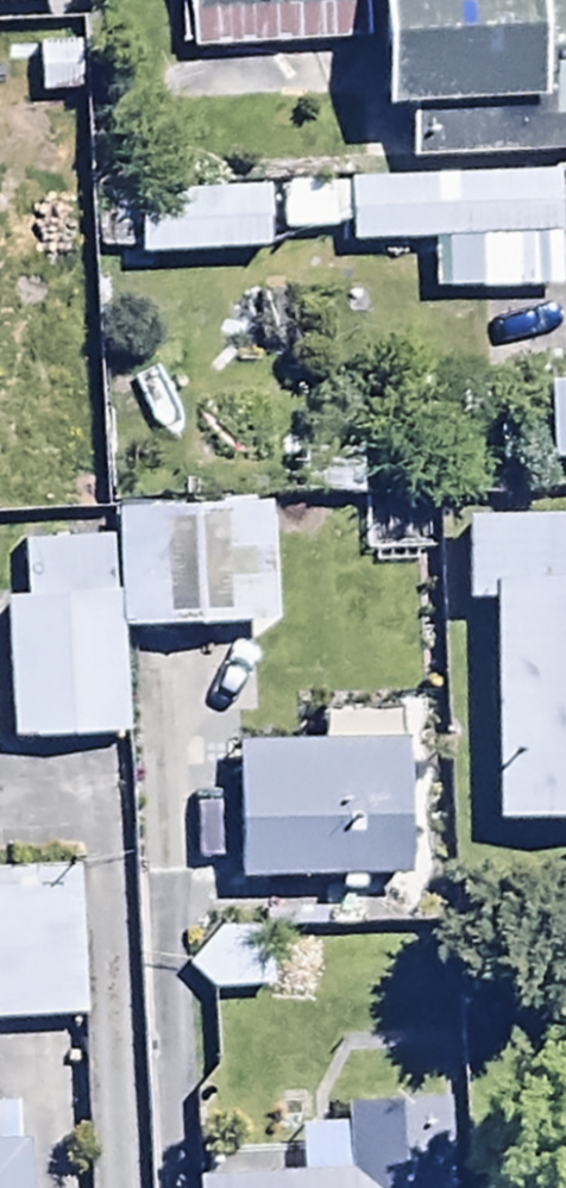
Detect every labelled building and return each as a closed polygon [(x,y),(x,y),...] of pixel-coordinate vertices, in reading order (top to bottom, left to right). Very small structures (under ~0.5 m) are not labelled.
[(364,0),(180,0),(182,47),(365,39),(364,0)] [(365,39),(375,39),(377,96),(402,95),(404,157),(565,150),(565,0),(364,0),(365,39)] [(556,172),(279,178),(280,230),(345,229),(346,241),(429,239),(430,290),(559,288),(556,172)] [(266,185),(94,187),(95,252),(266,250),(266,185)] [(542,331),(541,411),(565,411),(565,331),(542,331)] [(461,514),(461,598),(489,598),(489,818),(565,818),(565,514),(461,514)] [(141,554),(144,623),(269,619),(267,549),(141,554)] [(8,737),(125,729),(116,586),(0,593),(0,615),(8,737)] [(411,694),(231,694),(232,832),(411,831),(411,694)] [(0,811),(0,974),(87,971),(82,809),(0,811)] [(267,925),(211,927),(184,965),(212,991),(269,989),(267,925)] [(440,1093),(344,1096),(345,1128),(294,1130),(295,1168),(281,1168),(280,1144),(212,1147),(213,1169),(191,1170),(192,1187),(444,1187),(440,1093)] [(0,1096),(0,1187),(28,1187),(25,1096),(0,1096)]
